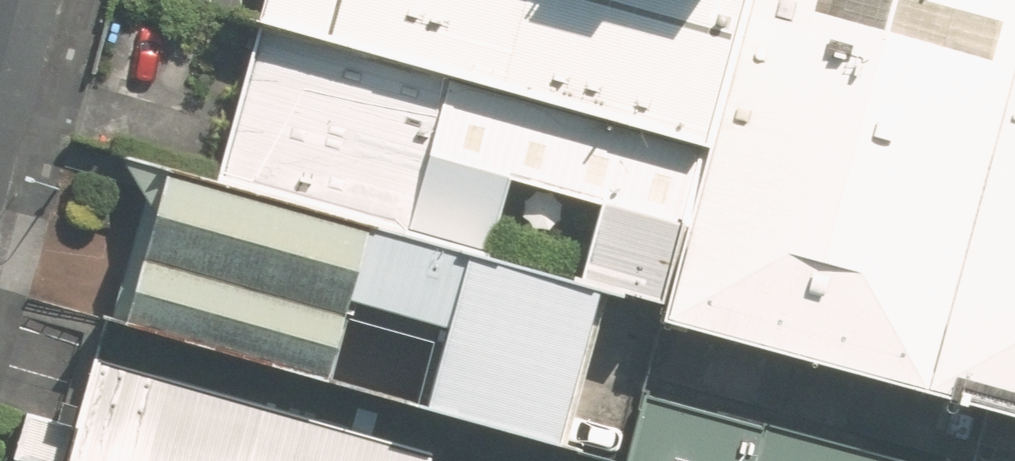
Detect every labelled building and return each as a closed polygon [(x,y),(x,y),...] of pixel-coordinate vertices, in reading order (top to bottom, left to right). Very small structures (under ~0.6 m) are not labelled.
[(257,24),(708,145),(747,0),(263,0),(257,24)] [(708,145),(660,319),(1014,415),(1014,0),(747,0),(708,145)] [(661,305),(708,145),(257,24),(216,187),(364,226),(463,253),(596,288),(661,305)] [(158,171),(117,317),(322,374),(364,226),(216,187),(158,171)] [(463,253),(421,406),(553,442),(596,288),(463,253)] [(433,454),(97,358),(68,460),(430,460),(433,454)] [(646,397),(629,460),(881,460),(646,397)]
